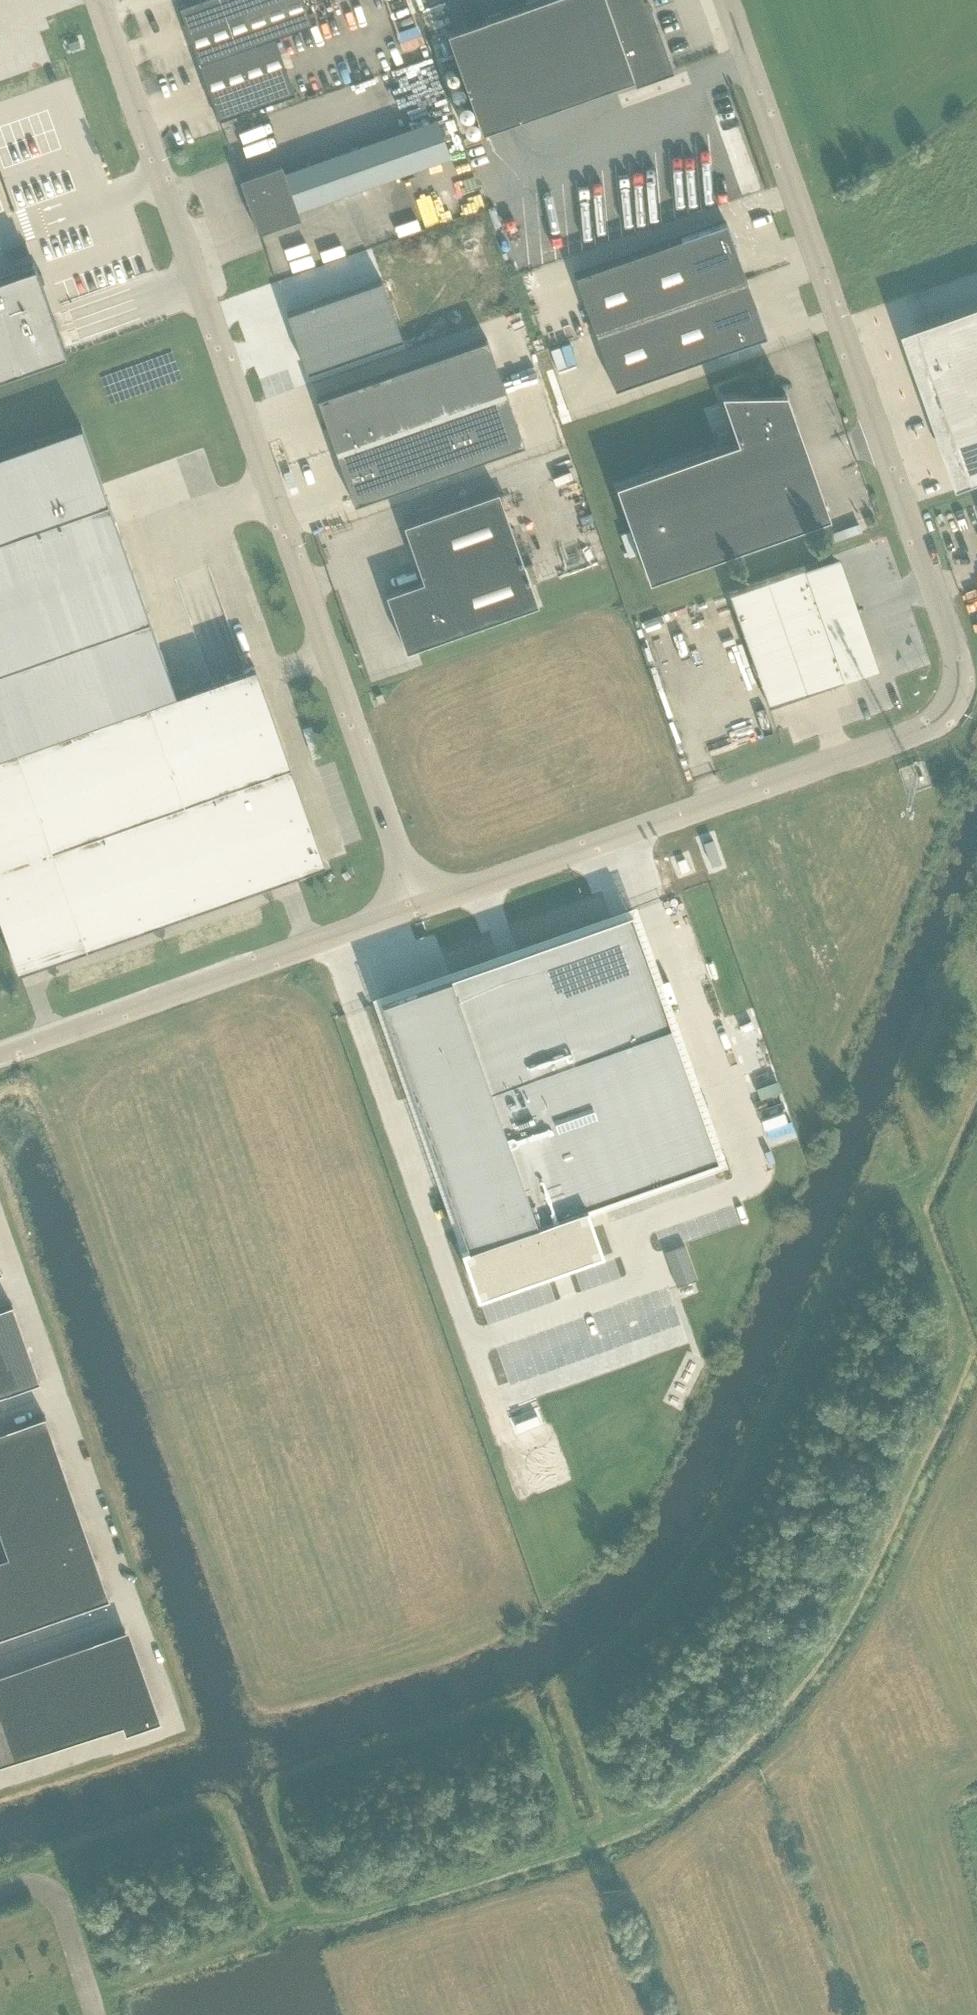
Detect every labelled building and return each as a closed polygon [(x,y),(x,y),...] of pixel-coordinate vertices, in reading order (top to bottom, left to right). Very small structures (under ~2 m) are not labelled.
[(274,36),(312,23),(304,0),(195,0),(179,6),(199,62),(256,43),(274,36)] [(446,30),(481,130),(632,76),(635,83),(672,70),(648,0),(532,0),(446,30)] [(219,119),(294,92),(274,36),(256,43),(199,62),(219,119)] [(240,179),(259,232),(300,217),(281,164),(240,179)] [(595,332),(746,279),(726,222),(575,275),(595,332)] [(0,280),(0,378),(66,354),(35,268),(0,280)] [(382,279),(287,312),(308,371),(402,338),(382,279)] [(766,336),(746,279),(595,332),(615,388),(766,336)] [(974,480),(976,479),(976,305),(919,325),(974,480)] [(336,451),(505,391),(487,338),(317,398),(336,451)] [(505,391),(336,451),(354,503),(524,444),(505,391)] [(723,394),(739,441),(616,485),(649,579),(829,516),(786,393),(723,394)] [(0,454),(0,919),(18,970),(324,862),(255,666),(176,693),(82,425),(0,454)] [(406,651),(538,604),(498,491),(404,524),(424,581),(386,594),(406,651)] [(728,592),(741,629),(817,602),(823,617),(857,605),(838,554),(728,592)] [(817,602),(741,629),(768,705),(878,667),(857,605),(823,617),(817,602)] [(601,1249),(586,1205),(718,1159),(671,1025),(652,1031),(612,918),(381,1000),(467,1245),(462,1247),(478,1293),(535,1273),(538,1279),(566,1269),(564,1262),(601,1249)] [(11,1306),(0,1310),(0,1331),(18,1325),(11,1306)] [(25,1344),(18,1325),(0,1331),(0,1352),(25,1344)] [(25,1344),(0,1352),(0,1374),(31,1363),(25,1344)] [(0,1374),(0,1376),(4,1389),(6,1393),(38,1382),(31,1363),(0,1374)] [(46,1420),(9,1433),(21,1468),(59,1455),(46,1420)] [(5,1495),(18,1491),(28,1487),(21,1468),(9,1433),(0,1436),(0,1480),(5,1495)] [(59,1455),(21,1468),(28,1487),(65,1474),(59,1455)] [(18,1491),(25,1509),(72,1493),(65,1474),(28,1487),(18,1491)] [(6,1539),(32,1530),(25,1509),(18,1491),(5,1495),(0,1497),(0,1521),(6,1539)] [(25,1509),(32,1530),(79,1513),(72,1493),(25,1509)] [(39,1550),(86,1534),(79,1513),(32,1530),(39,1550)] [(6,1539),(13,1559),(21,1583),(47,1573),(39,1550),(32,1530),(6,1539)] [(86,1534),(39,1550),(47,1573),(50,1581),(97,1564),(86,1534)] [(13,1559),(3,1563),(11,1586),(21,1583),(13,1559)] [(0,1564),(0,1588),(1,1590),(3,1589),(11,1586),(3,1563),(0,1564)] [(50,1581),(61,1611),(108,1595),(97,1564),(50,1581)] [(61,1611),(50,1581),(47,1573),(21,1583),(35,1620),(61,1611)] [(21,1583),(11,1586),(3,1589),(16,1627),(35,1620),(21,1583)] [(1,1590),(0,1590),(0,1628),(2,1632),(16,1627),(3,1589),(1,1590)] [(95,1640),(96,1644),(101,1659),(133,1648),(126,1629),(95,1640)] [(108,1678),(101,1659),(96,1644),(78,1650),(90,1685),(108,1679),(108,1678)] [(133,1648),(101,1659),(108,1678),(139,1667),(133,1648)] [(60,1657),(72,1691),(90,1685),(78,1650),(60,1657)] [(42,1663),(54,1698),(72,1691),(60,1657),(42,1663)] [(37,1704),(54,1698),(42,1663),(24,1669),(37,1704)] [(139,1667),(108,1678),(108,1679),(114,1697),(146,1685),(139,1667)] [(24,1669),(7,1676),(19,1710),(37,1704),(24,1669)] [(7,1676),(0,1678),(0,1714),(1,1716),(19,1710),(7,1676)] [(108,1679),(90,1685),(104,1725),(123,1720),(121,1715),(114,1697),(108,1679)] [(90,1685),(72,1691),(86,1731),(104,1725),(90,1685)] [(114,1697),(121,1715),(152,1704),(146,1685),(114,1697)] [(86,1731),(72,1691),(54,1698),(68,1737),(86,1731)] [(54,1698),(37,1704),(50,1743),(68,1737),(54,1698)] [(32,1749),(50,1743),(37,1704),(19,1710),(32,1749)] [(127,1732),(158,1721),(152,1704),(121,1715),(123,1720),(127,1732)] [(19,1710),(1,1716),(14,1755),(32,1749),(19,1710)] [(0,1717),(0,1759),(14,1755),(1,1716),(0,1717)]
